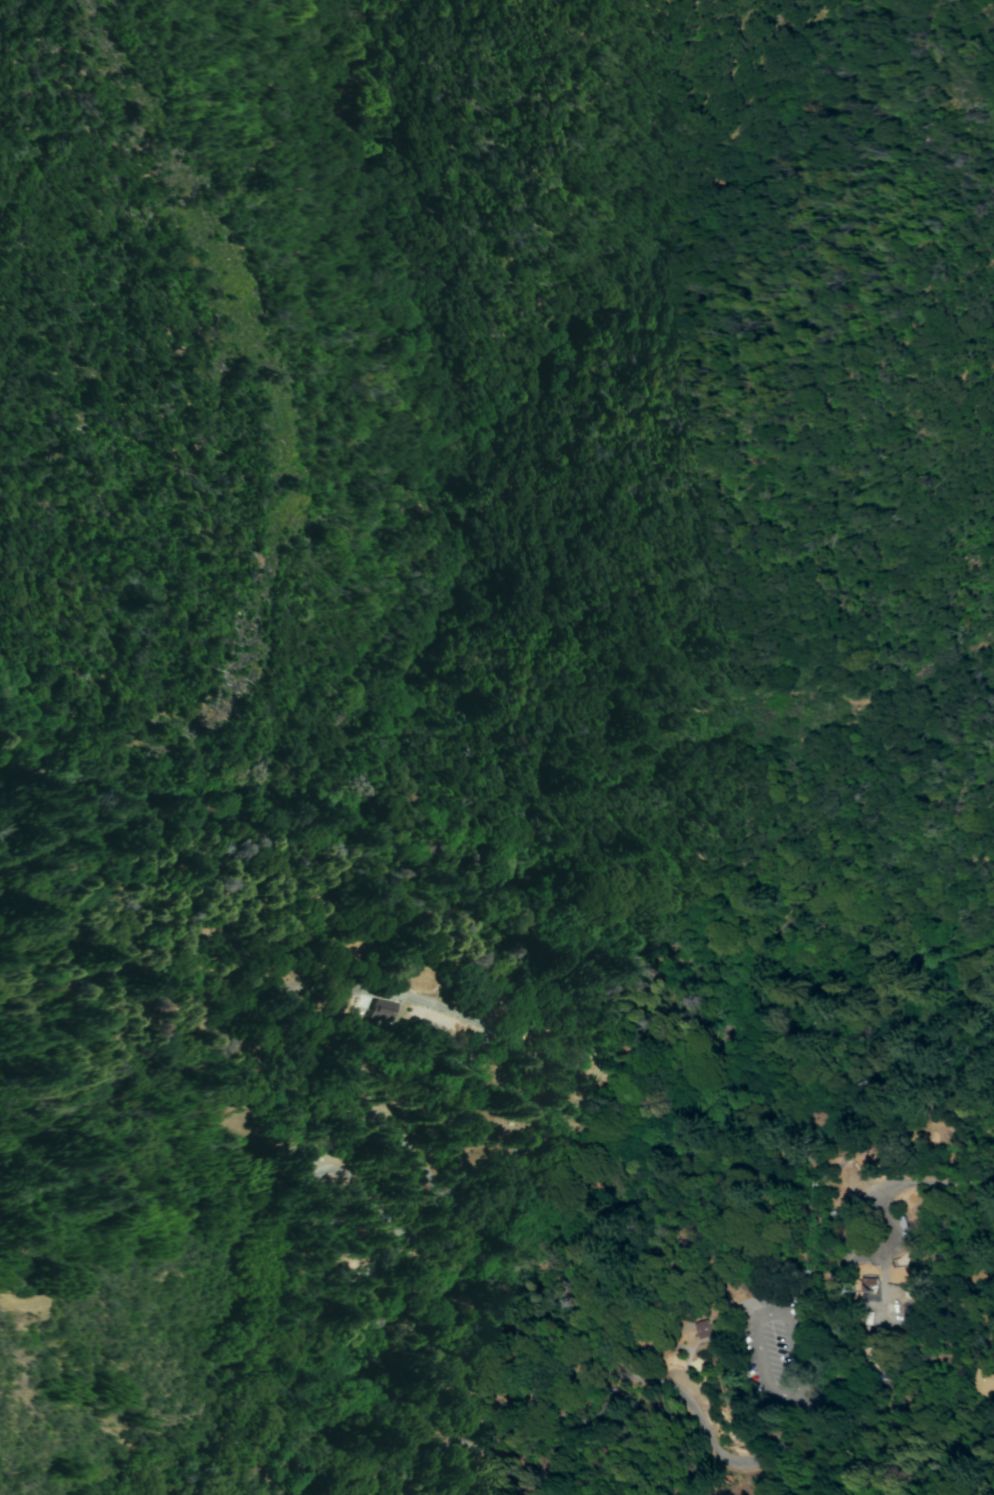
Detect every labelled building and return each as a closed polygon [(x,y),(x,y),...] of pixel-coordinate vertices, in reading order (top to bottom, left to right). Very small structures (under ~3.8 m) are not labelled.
[(708,1320),(711,1336),(698,1338),(695,1322),(708,1320)]
